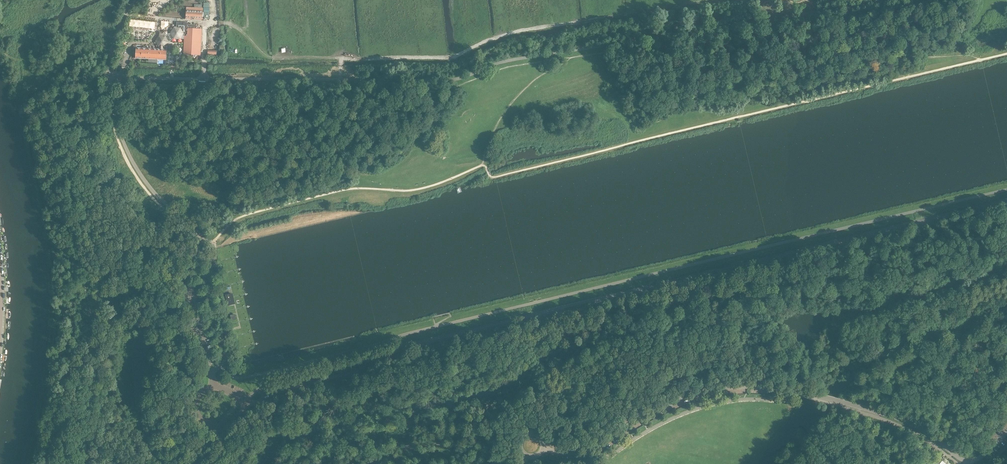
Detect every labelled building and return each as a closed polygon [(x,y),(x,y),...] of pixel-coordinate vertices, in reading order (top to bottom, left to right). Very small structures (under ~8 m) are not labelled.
[(202,18),(203,10),(187,9),(186,17),(202,18)] [(166,59),(167,49),(164,49),(164,46),(165,46),(168,41),(171,40),(172,39),(173,38),(174,38),(180,38),(184,38),(183,54),(200,55),(202,29),(194,28),(194,26),(188,25),(188,23),(177,22),(177,27),(174,27),(171,32),(171,33),(165,34),(165,35),(164,36),(159,36),(156,41),(159,46),(159,49),(137,48),(136,58),(149,58),(149,60),(153,61),(153,59),(166,59)] [(234,304),(232,298),(231,293),(227,294),(226,294),(226,296),(227,296),(229,305),(234,304)]
